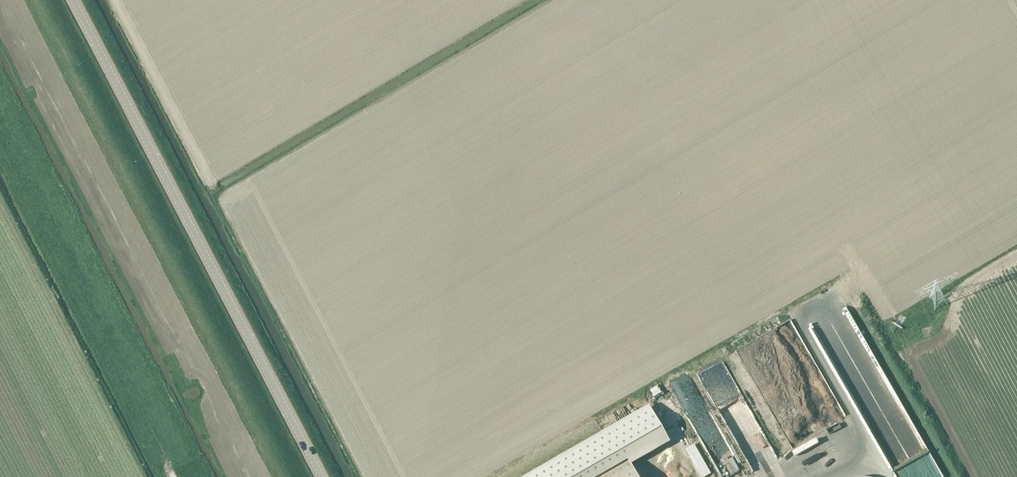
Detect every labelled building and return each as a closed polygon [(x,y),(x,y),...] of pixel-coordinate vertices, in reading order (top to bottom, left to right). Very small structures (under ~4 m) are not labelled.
[(630,462),(669,440),(651,408),(530,476),(603,476),(630,462)] [(610,423),(621,417),(616,408),(605,414),(610,423)] [(700,417),(719,458),(729,454),(733,462),(736,460),(737,463),(741,461),(720,415),(708,420),(706,414),(700,417)] [(694,476),(716,476),(696,443),(680,453),(694,476)] [(799,467),(804,465),(801,454),(796,455),(799,467)] [(630,462),(603,476),(638,476),(630,462)] [(478,471),(481,475),(489,471),(486,467),(478,471)]
